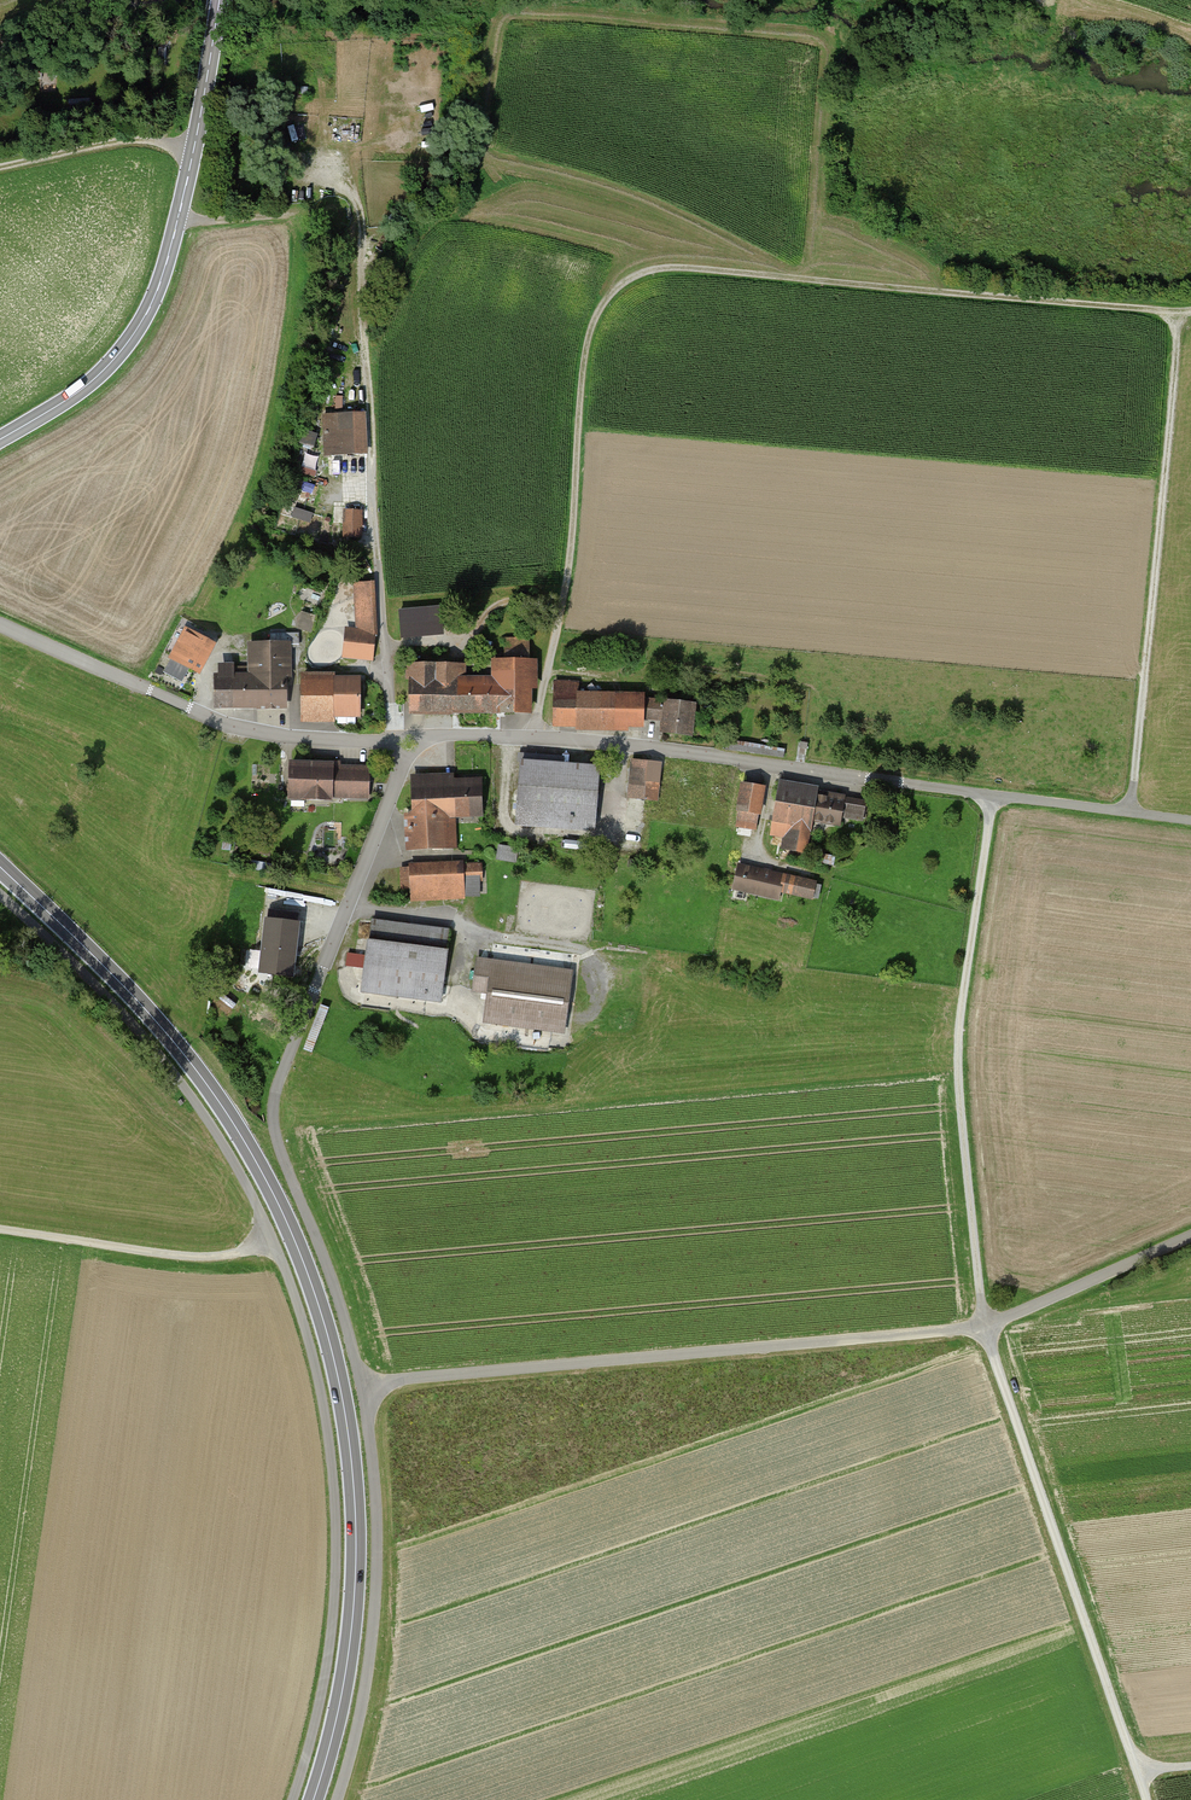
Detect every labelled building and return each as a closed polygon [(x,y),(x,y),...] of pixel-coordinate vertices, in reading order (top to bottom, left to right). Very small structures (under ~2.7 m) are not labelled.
[(343,413),(323,414),(324,454),(367,453),(366,431),(365,412),(343,413)] [(360,540),(359,511),(343,512),(343,540),(360,540)] [(374,628),(372,584),(352,585),(355,630),(346,629),(343,657),(371,659),(374,628)] [(399,611),(401,637),(441,634),(439,607),(399,611)] [(216,644),(184,626),(169,655),(201,672),(216,644)] [(409,665),(409,715),(532,715),(532,690),(539,690),(538,660),(531,660),(531,640),(503,640),(503,660),(491,660),(491,677),(467,677),(467,665),(409,665)] [(213,709),(287,708),(287,641),(246,641),(247,672),(235,672),(235,662),(213,662),(213,709)] [(334,671),(301,672),(301,722),(334,722),(334,717),(361,717),(361,675),(334,675),(334,671)] [(644,692),(578,693),(578,681),(553,681),(553,728),(578,728),(578,731),(644,730),(644,692)] [(693,735),(695,702),(664,699),(661,733),(693,735)] [(659,787),(662,762),(631,759),(627,799),(658,802),(659,789),(659,787)] [(599,766),(520,761),(516,828),(594,833),(599,766)] [(369,763),(290,764),(290,802),(369,802),(369,763)] [(405,815),(406,852),(456,850),(455,820),(484,819),(482,778),(453,779),(453,775),(411,777),(412,814),(405,815)] [(757,833),(765,785),(741,781),(734,829),(757,833)] [(780,781),(770,835),(808,842),(812,821),(840,827),(842,818),(861,821),(864,800),(817,791),(818,788),(780,781)] [(496,855),(516,859),(519,846),(499,842),(496,855)] [(482,862),(408,865),(410,902),(483,899),(482,862)] [(819,883),(738,866),(733,892),(781,902),(782,894),(815,901),(819,883)] [(370,919),(360,991),(440,1002),(449,930),(370,919)] [(276,921),(267,920),(263,952),(260,969),(269,971),(292,973),(298,924),(290,923),(276,921)] [(564,1033),(572,970),(475,959),(471,994),(486,996),(483,1023),(564,1033)] [(237,1012),(260,1022),(265,1011),(242,1000),(237,1012)] [(1046,1361),(1038,1364),(1045,1390),(1053,1388),(1046,1361)]
